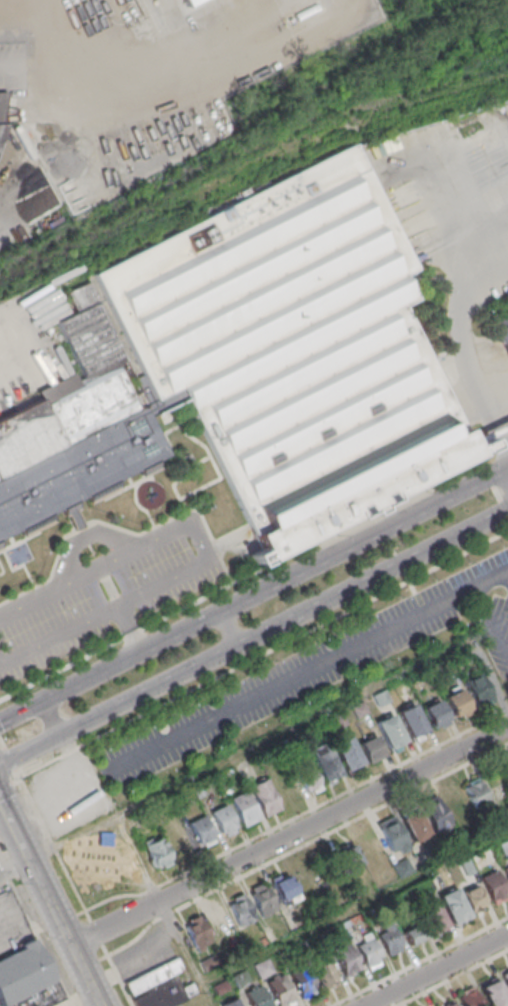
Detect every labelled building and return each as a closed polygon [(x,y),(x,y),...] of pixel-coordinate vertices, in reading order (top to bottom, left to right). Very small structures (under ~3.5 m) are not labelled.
[(69,38),(79,60),(220,0),(159,0),(69,38)] [(6,126),(8,93),(0,93),(0,139),(6,126)] [(417,268),(354,145),(92,275),(154,400),(179,389),(266,563),(480,456),(475,444),(495,435),(507,429),(507,411),(488,421),(468,431),(403,305),(417,300),(404,275),(417,268)] [(493,320),(507,312),(507,350),(493,320)] [(137,409),(0,477),(0,419),(39,399),(43,405),(116,368),(137,409)] [(143,406),(137,409),(0,479),(0,542),(169,455),(143,406)] [(476,708),(493,699),(480,673),(462,682),(476,708)] [(454,720),(471,712),(460,689),(443,697),(454,720)] [(423,708),(433,729),(449,722),(438,700),(423,708)] [(411,740),(428,733),(416,707),(399,715),(411,740)] [(391,754),(407,745),(391,715),(376,723),(391,754)] [(346,772),(363,764),(349,736),(332,744),(346,772)] [(385,757),(375,736),(359,744),(369,764),(385,757)] [(340,779),(330,746),(312,752),(322,784),(340,779)] [(296,768),(306,794),(321,789),(311,762),(296,768)] [(475,809),(490,801),(478,778),(462,786),(475,809)] [(280,811),(267,779),(250,785),(262,818),(280,811)] [(474,818),(458,785),(441,793),(457,826),(474,818)] [(242,828),(259,820),(245,791),(228,799),(242,828)] [(451,828),(437,797),(419,805),(433,836),(451,828)] [(237,832),(224,805),(209,813),(222,839),(237,832)] [(420,811),(402,817),(411,844),(429,838),(420,811)] [(187,824),(199,848),(215,840),(203,816),(187,824)] [(379,826),(389,857),(407,851),(397,820),(379,826)] [(172,862),(160,835),(142,843),(154,871),(172,862)] [(360,842),(367,866),(385,860),(377,837),(360,842)] [(321,857),(328,877),(361,865),(353,845),(321,857)] [(299,898),(286,871),(269,880),(281,906),(299,898)] [(498,871),(507,890),(507,895),(506,896),(507,901),(497,907),(482,879),(498,871)] [(277,909),(265,882),(248,890),(260,917),(277,909)] [(472,914),(487,906),(476,885),(461,893),(472,914)] [(441,898),(457,889),(473,921),(456,930),(441,898)] [(239,927),(255,917),(242,893),(225,902),(239,927)] [(448,927),(434,901),(418,910),(432,935),(448,927)] [(233,929),(222,904),(205,912),(217,937),(233,929)] [(182,923),(195,948),(212,940),(200,915),(182,923)] [(424,938),(416,920),(400,928),(408,946),(424,938)] [(403,949),(391,926),(375,934),(387,957),(403,949)] [(355,942),(365,970),(381,964),(371,937),(355,942)] [(65,998),(48,1005),(0,1005),(0,963),(24,951),(23,948),(37,941),(65,998)] [(333,951),(348,944),(360,968),(344,976),(333,951)] [(134,998),(147,992),(178,976),(185,973),(179,959),(127,985),(134,998)] [(259,978),(272,972),(267,960),(253,966),(259,978)] [(320,989),(338,983),(330,960),(312,965),(320,989)] [(290,975),(306,967),(317,991),(301,999),(290,975)] [(200,996),(194,985),(185,989),(178,976),(147,992),(148,995),(135,1002),(137,1005),(180,1005),(200,996)] [(295,1001),(285,1005),(278,1005),(268,985),(284,977),(295,1001)] [(496,978),(479,986),(489,1005),(507,1005),(507,1004),(496,978)] [(262,987),(271,1005),(251,1005),(246,995),(262,987)] [(462,1005),(483,1005),(470,988),(456,998),(462,1005)] [(221,1005),(240,1005),(236,997),(220,1004),(221,1005)]
